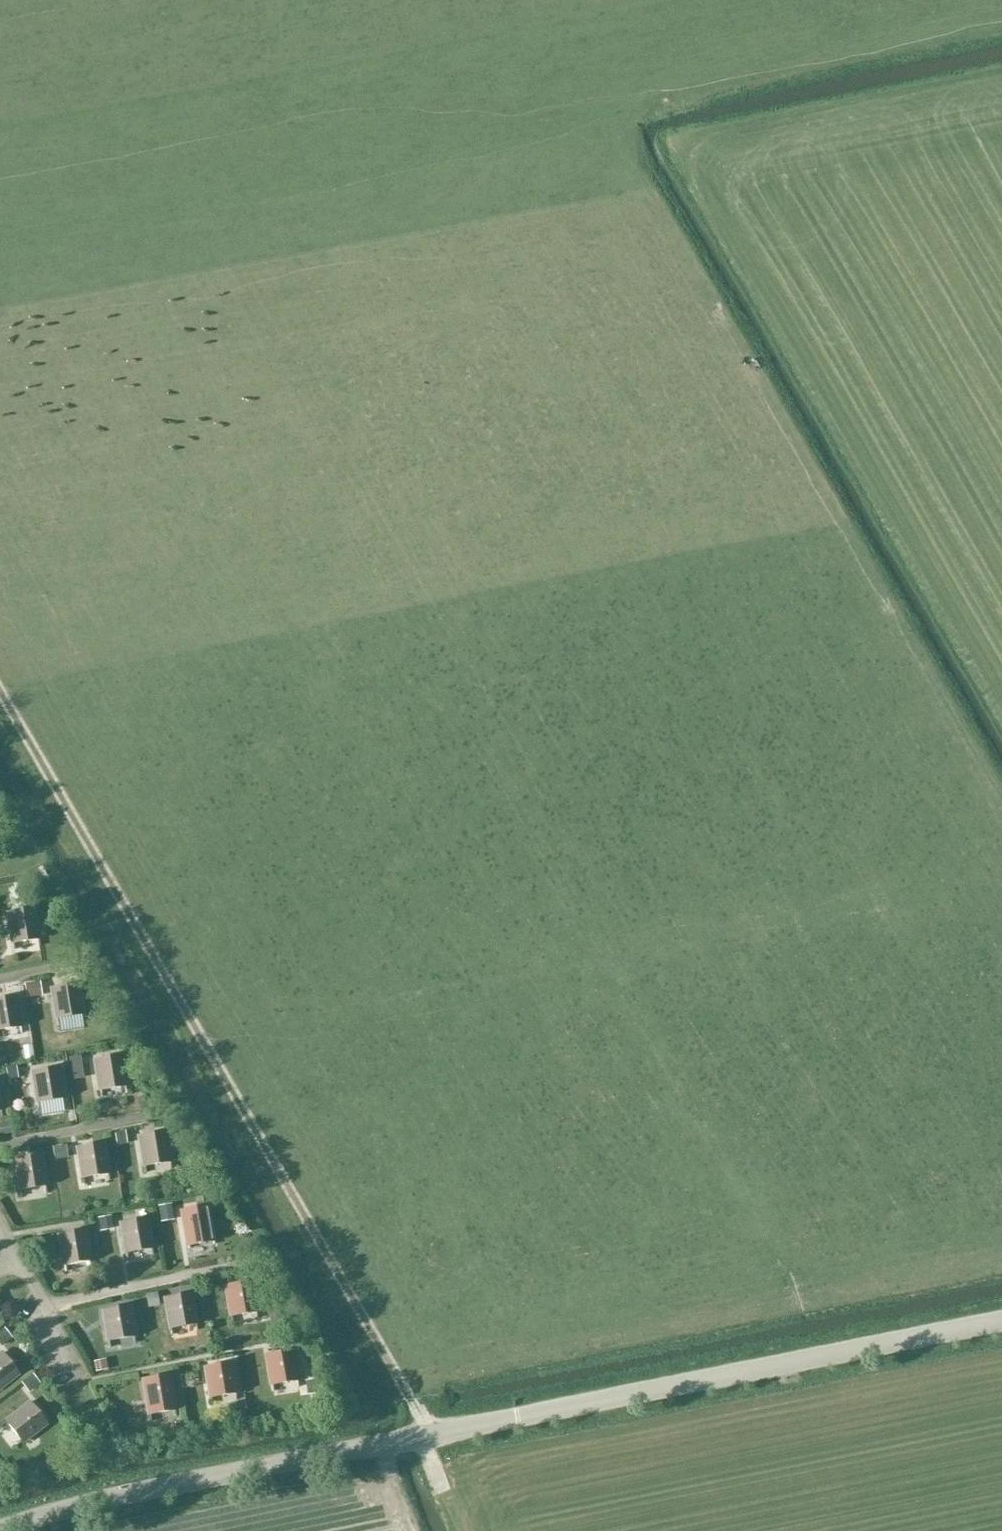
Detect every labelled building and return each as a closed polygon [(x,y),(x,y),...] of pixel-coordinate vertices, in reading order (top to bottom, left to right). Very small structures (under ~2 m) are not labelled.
[(40,945),(34,908),(8,912),(14,949),(15,949),(14,942),(38,939),(39,945),(40,945)] [(29,978),(33,993),(46,989),(43,975),(29,978)] [(84,1021),(78,984),(52,988),(58,1025),(59,1025),(58,1018),(82,1014),(83,1021),(84,1021)] [(16,996),(0,999),(0,1029),(20,1026),(21,1033),(22,1033),(16,996)] [(127,1092),(121,1055),(95,1060),(101,1097),(102,1096),(101,1089),(125,1086),(126,1093),(127,1092)] [(65,1104),(59,1068),(33,1072),(39,1109),(40,1108),(39,1102),(62,1098),(64,1105),(65,1104)] [(171,1168),(165,1131),(139,1136),(145,1172),(147,1172),(145,1165),(169,1162),(170,1168),(171,1168)] [(110,1180),(104,1143),(78,1147),(84,1184),(85,1184),(84,1177),(108,1173),(109,1180),(110,1180)] [(47,1192),(41,1155),(15,1159),(21,1196),(23,1196),(21,1189),(45,1185),(46,1192),(47,1192)] [(215,1247),(208,1206),(182,1210),(189,1252),(190,1252),(189,1245),(213,1241),(214,1248),(215,1247)] [(153,1255),(147,1218),(121,1222),(127,1259),(129,1259),(127,1252),(151,1248),(152,1255),(153,1255)] [(91,1267),(85,1230),(59,1234),(65,1271),(67,1271),(65,1264),(89,1260),(90,1267),(91,1267)] [(28,1240),(30,1250),(41,1249),(39,1238),(28,1240)] [(232,1315),(256,1311),(257,1318),(258,1318),(252,1281),(226,1286),(232,1322),(234,1322),(232,1315)] [(156,1293),(149,1294),(151,1305),(158,1304),(156,1293)] [(172,1327),(195,1323),(197,1330),(198,1330),(191,1293),(165,1298),(172,1334),(173,1334),(172,1327)] [(136,1342),(129,1306),(103,1310),(110,1347),(111,1347),(110,1340),(133,1336),(135,1343),(136,1342)] [(1,1344),(9,1337),(4,1330),(0,1332),(0,1343),(1,1344)] [(273,1384),(296,1380),(297,1387),(299,1387),(292,1350),(266,1354),(273,1391),(274,1391),(273,1384)] [(18,1374),(1,1353),(0,1354),(0,1388),(18,1374)] [(212,1397),(236,1393),(237,1399),(238,1399),(232,1362),(206,1367),(212,1404),(213,1403),(212,1397)] [(177,1416),(169,1375),(143,1379),(151,1421),(152,1420),(151,1414),(174,1410),(175,1416),(177,1416)] [(1,1426),(7,1422),(21,1441),(16,1445),(16,1446),(46,1424),(30,1403),(0,1425),(1,1426)]
